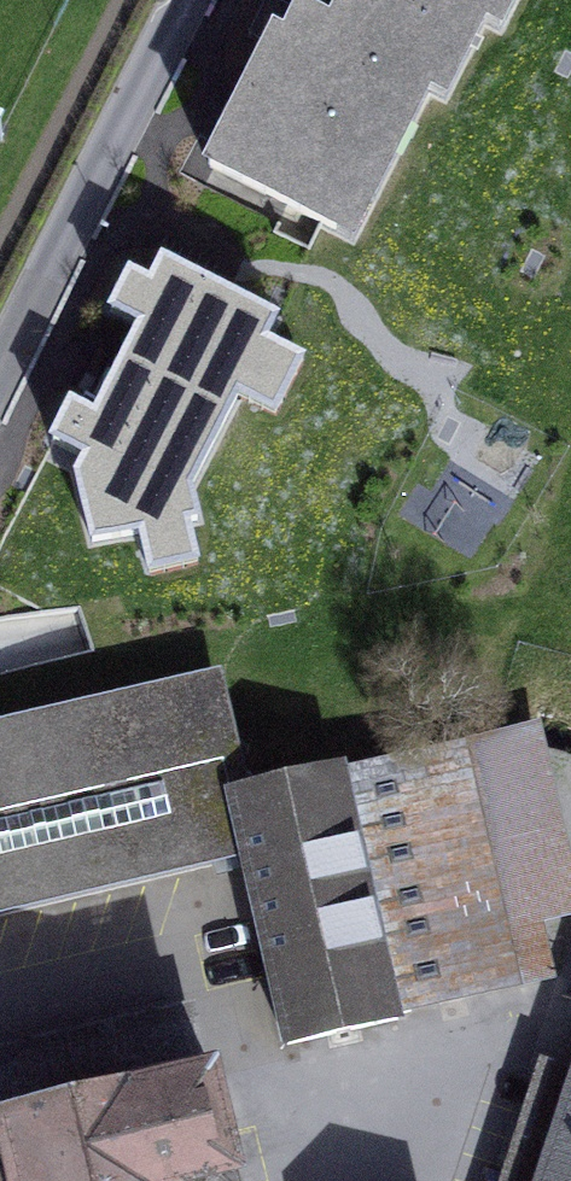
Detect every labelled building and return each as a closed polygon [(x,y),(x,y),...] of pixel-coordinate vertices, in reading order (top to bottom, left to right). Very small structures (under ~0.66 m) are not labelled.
[(375,192),(428,88),(450,45),(361,0),(347,0),(332,29),(274,0),(267,0),(250,34),(272,45),(210,166),(336,229),(359,184),(375,192)] [(450,45),(466,53),(483,19),(493,0),(361,0),(450,45)] [(500,28),(514,0),(493,0),(483,19),(500,28)] [(428,88),(444,96),(466,53),(450,45),(428,88)] [(336,229),(352,238),(375,192),(359,184),(336,229)] [(67,397),(46,439),(85,458),(76,475),(93,551),(139,540),(147,576),(201,564),(193,527),(206,524),(198,487),(243,397),(277,414),(304,359),(262,339),(274,315),(161,259),(151,280),(128,269),(105,313),(132,326),(91,409),(67,397)] [(0,731),(0,909),(244,851),(289,1044),(396,1019),(394,1012),(551,972),(538,916),(564,910),(527,750),(503,742),(340,777),(337,772),(240,795),(214,681),(0,731)] [(570,908),(570,860),(542,733),(503,742),(527,750),(564,910),(570,908)] [(211,1076),(192,999),(0,1044),(0,1126),(43,1115),(34,1074),(171,1043),(181,1084),(211,1076)] [(231,1176),(235,1175),(211,1076),(181,1084),(171,1043),(34,1074),(43,1115),(0,1126),(0,1180),(232,1180),(231,1176)] [(570,1090),(570,1067),(541,1057),(500,1180),(541,1180),(570,1090)] [(541,1180),(570,1180),(570,1090),(541,1180)]
